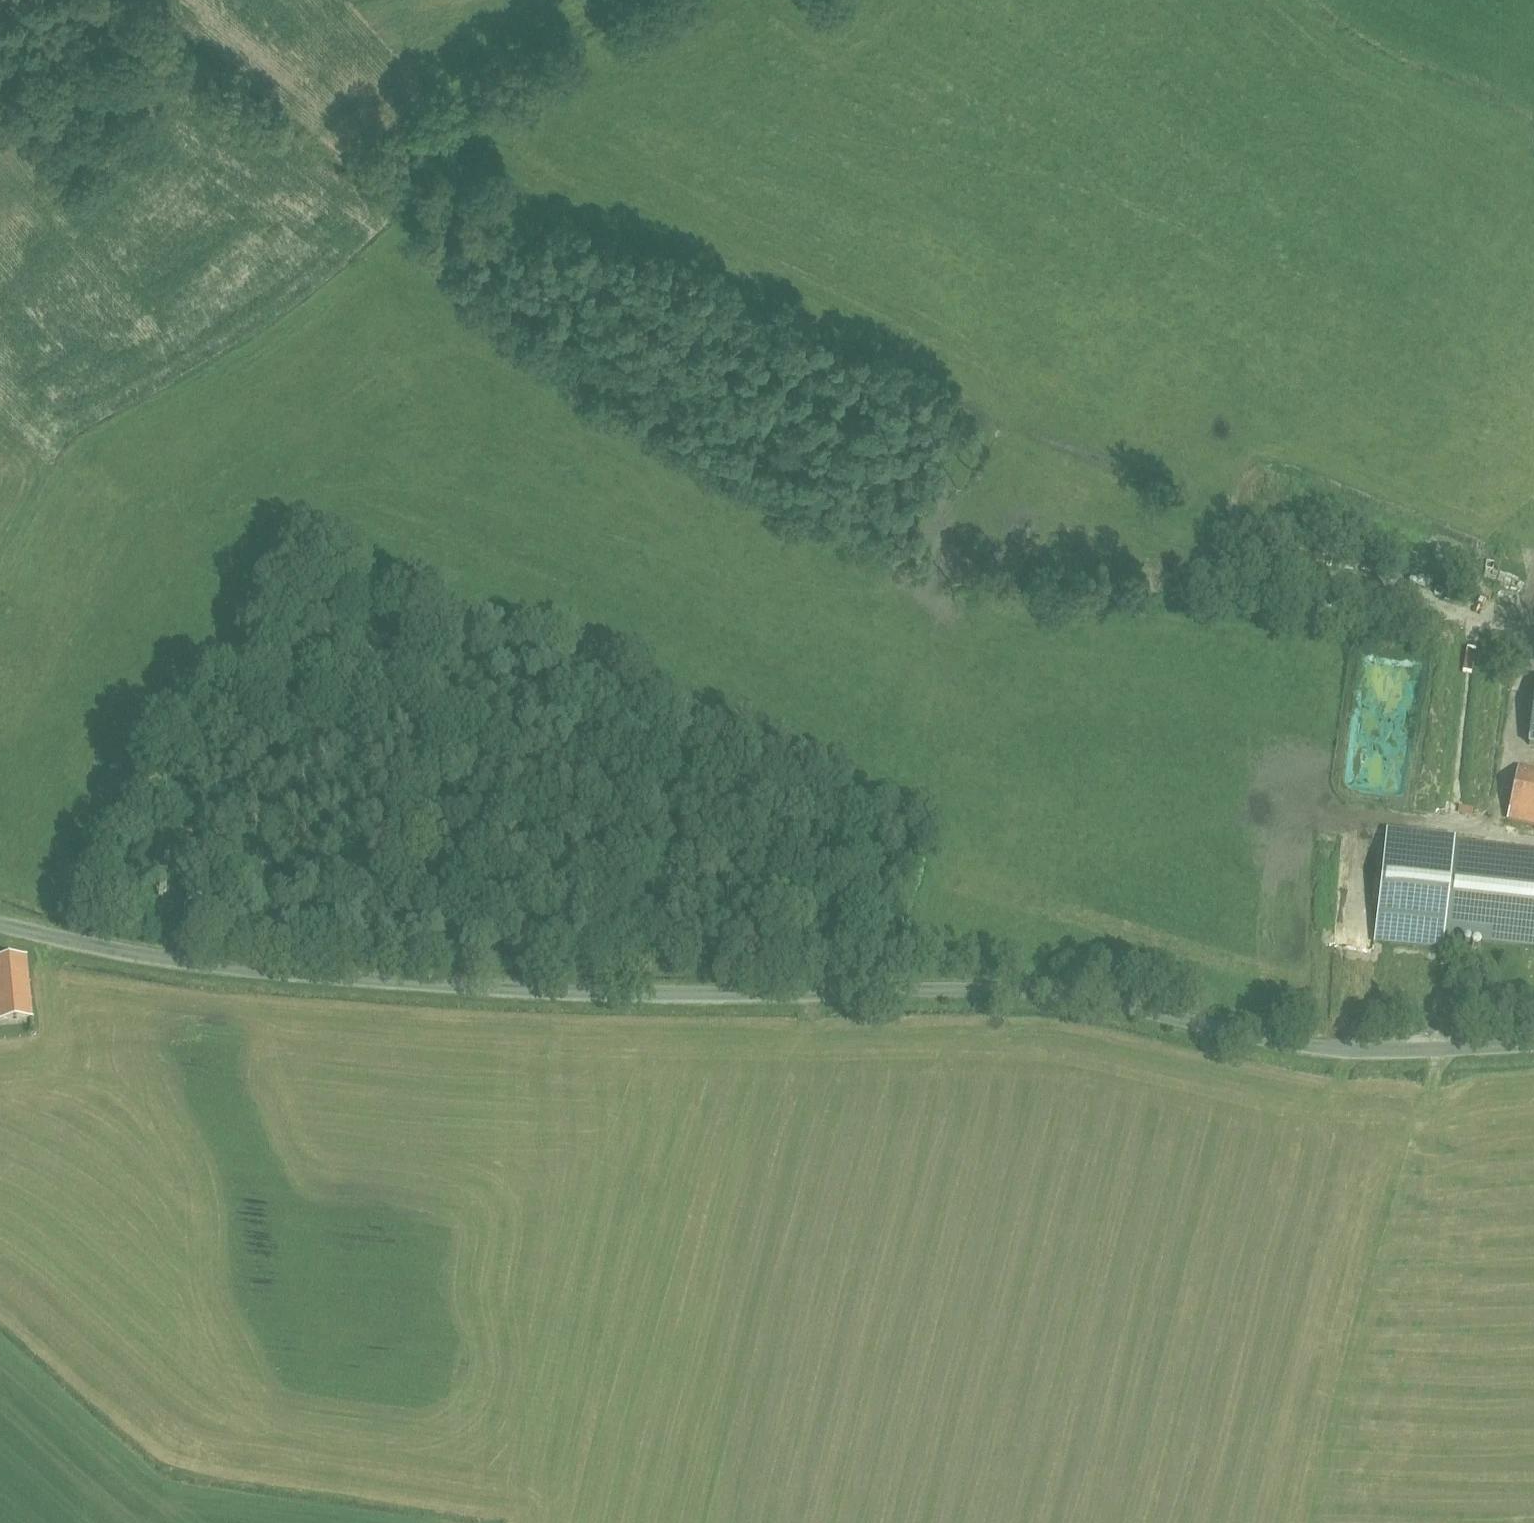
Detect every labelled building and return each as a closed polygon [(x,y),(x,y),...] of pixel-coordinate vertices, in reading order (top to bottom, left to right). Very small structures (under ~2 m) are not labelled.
[(1507,818),(1533,824),(1533,768),(1518,764),(1518,767),(1507,818)] [(1376,939),(1443,945),(1444,936),(1460,938),(1533,946),(1533,850),(1470,843),(1455,841),(1455,837),(1407,832),(1407,835),(1387,833),(1376,939)] [(25,957),(0,959),(0,1020),(31,1017),(25,957)]
